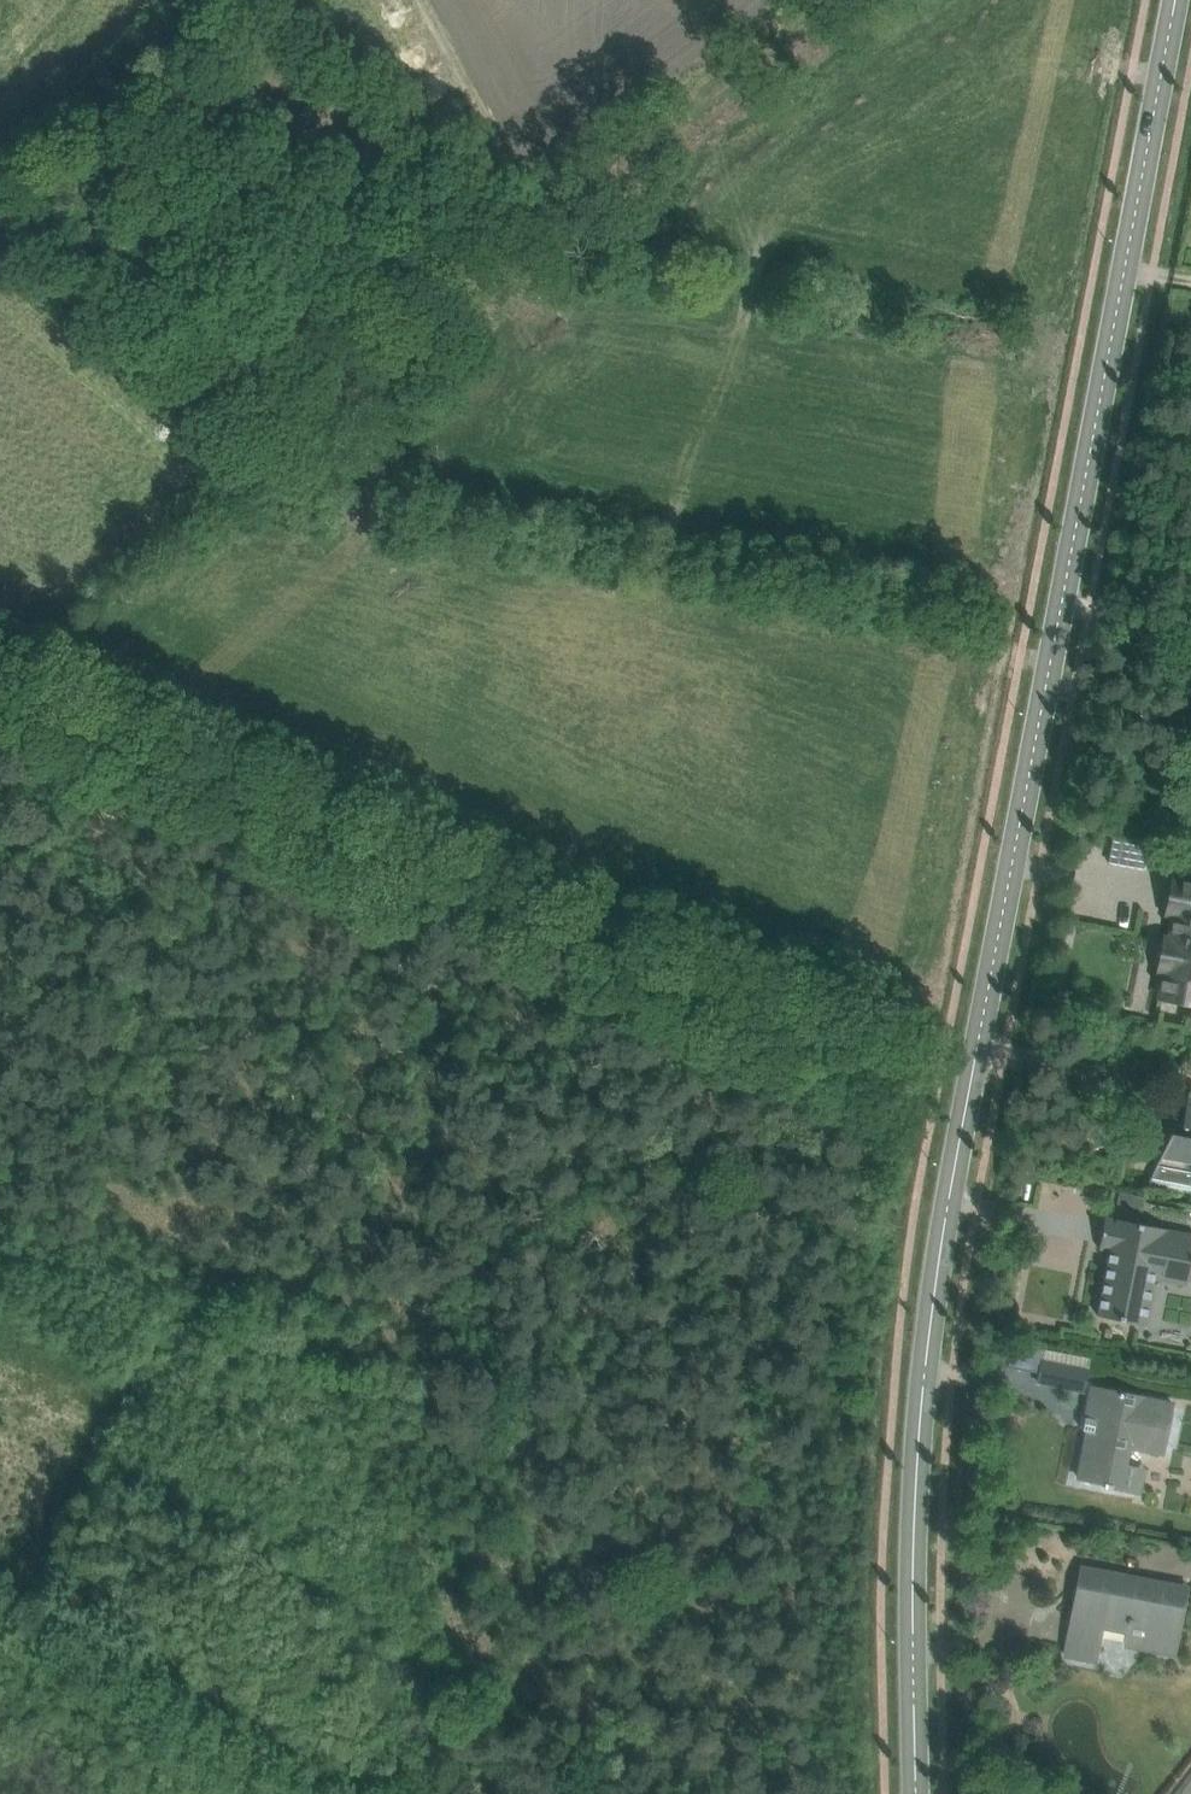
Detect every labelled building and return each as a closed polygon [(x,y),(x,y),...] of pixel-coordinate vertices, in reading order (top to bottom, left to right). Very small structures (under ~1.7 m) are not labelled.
[(1089,866),(1126,872),(1131,842),(1094,836),(1089,866)] [(1190,1023),(1190,878),(1163,873),(1144,967),(1154,969),(1145,1014),(1190,1023)] [(1190,1183),(1190,1089),(1182,1087),(1173,1129),(1158,1125),(1148,1173),(1190,1183)] [(1190,1242),(1190,1230),(1097,1211),(1089,1250),(1101,1252),(1089,1311),(1140,1322),(1149,1278),(1182,1285),(1190,1242)] [(1068,1389),(1069,1366),(1018,1363),(1017,1386),(1068,1389)] [(1160,1455),(1172,1399),(1087,1381),(1067,1478),(1137,1492),(1143,1464),(1123,1460),(1125,1448),(1160,1455)] [(1172,1655),(1185,1581),(1074,1561),(1057,1654),(1093,1661),(1099,1627),(1121,1631),(1118,1645),(1172,1655)]
